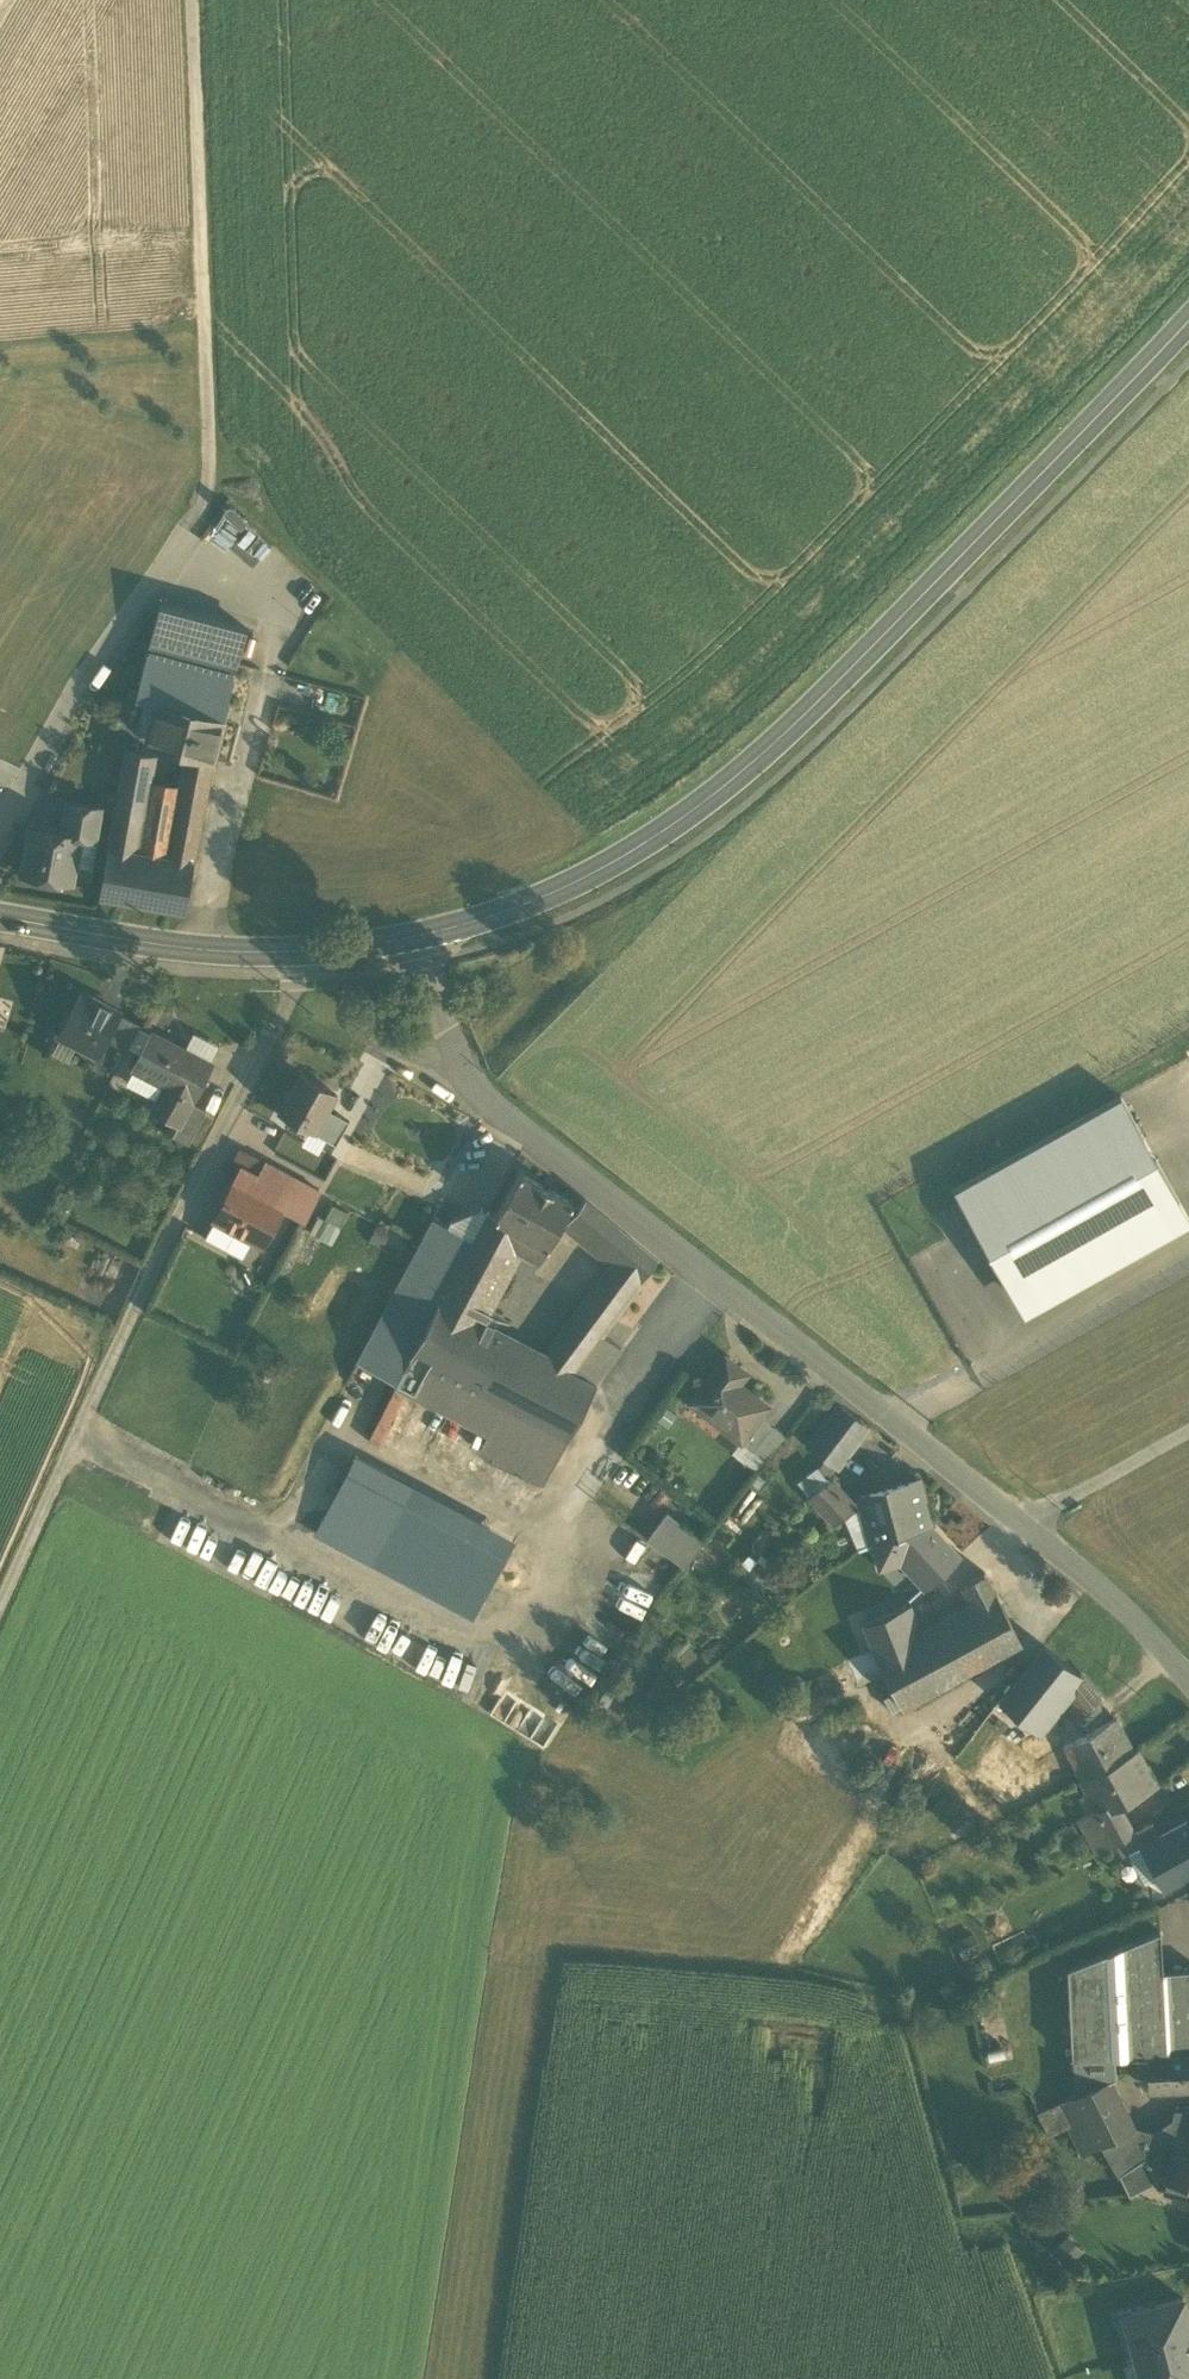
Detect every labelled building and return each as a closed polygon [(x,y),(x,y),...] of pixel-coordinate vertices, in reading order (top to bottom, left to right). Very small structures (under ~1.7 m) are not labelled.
[(219,658),(229,623),(160,604),(151,640),(219,658)] [(247,628),(229,623),(219,658),(238,664),(247,628)] [(146,701),(223,722),(238,664),(219,658),(151,640),(136,700),(146,702),(146,701)] [(186,753),(213,760),(223,722),(146,701),(146,702),(137,734),(148,737),(146,742),(186,753)] [(174,819),(167,857),(139,852),(151,781),(152,776),(154,767),(156,755),(126,750),(109,846),(100,897),(185,913),(195,863),(202,824),(174,819)] [(213,760),(186,753),(184,762),(211,769),(213,760)] [(182,778),(209,785),(211,769),(184,762),(182,778)] [(177,803),(204,808),(209,785),(182,778),(180,786),(177,803)] [(180,786),(151,781),(139,852),(167,857),(174,819),(202,824),(204,808),(177,803),(180,786)] [(81,838),(95,840),(100,809),(67,803),(62,833),(81,837),(81,838)] [(48,887),(61,889),(67,883),(73,884),(81,838),(81,837),(62,833),(29,827),(21,875),(45,879),(48,887)] [(74,1043),(97,1055),(106,1039),(119,1013),(119,1012),(81,992),(72,1010),(64,1010),(58,1022),(62,1029),(77,1036),(74,1043)] [(106,1039),(127,1050),(140,1024),(119,1013),(106,1039)] [(59,1035),(74,1043),(77,1036),(62,1029),(59,1035)] [(179,1124),(181,1125),(193,1101),(212,1063),(153,1033),(135,1067),(167,1083),(153,1110),(179,1124)] [(280,1113),(314,1132),(327,1107),(336,1092),(302,1073),(280,1113)] [(1120,1096),(953,1189),(1012,1294),(1179,1201),(1120,1096)] [(173,1134),(190,1143),(208,1109),(193,1101),(181,1125),(179,1124),(173,1134)] [(314,1132),(336,1144),(350,1120),(327,1107),(314,1132)] [(233,1159),(257,1171),(263,1159),(239,1147),(233,1159)] [(288,1196),(296,1200),(306,1182),(269,1162),(260,1178),(289,1194),(288,1196)] [(241,1168),(235,1181),(244,1186),(251,1173),(241,1168)] [(244,1186),(282,1207),(288,1196),(289,1194),(260,1178),(251,1173),(244,1186)] [(520,1173),(497,1215),(496,1217),(547,1246),(572,1203),(520,1173)] [(223,1201),(214,1219),(233,1229),(254,1240),(262,1224),(270,1228),(281,1208),(282,1207),(244,1186),(235,1181),(229,1191),(223,1201)] [(319,1189),(306,1182),(296,1200),(288,1196),(282,1207),(281,1208),(302,1220),(319,1189)] [(223,1201),(229,1191),(224,1188),(218,1198),(223,1201)] [(617,1258),(586,1301),(612,1320),(657,1259),(585,1199),(569,1219),(617,1258)] [(1023,1314),(1188,1222),(1188,1219),(1179,1201),(1012,1294),(1023,1314)] [(316,1235),(331,1243),(348,1211),(333,1203),(316,1235)] [(451,1222),(448,1227),(473,1240),(478,1231),(488,1212),(481,1208),(451,1222)] [(538,1262),(547,1246),(496,1217),(497,1215),(488,1211),(488,1212),(478,1231),(514,1250),(538,1262)] [(490,1433),(504,1407),(410,1358),(439,1303),(473,1240),(448,1227),(433,1218),(356,1362),(490,1433)] [(224,1246),(233,1229),(214,1219),(205,1236),(224,1246)] [(262,1224),(254,1240),(262,1244),(270,1228),(262,1224)] [(473,1240),(439,1303),(481,1325),(516,1260),(511,1257),(514,1250),(478,1231),(473,1240)] [(602,1334),(612,1320),(586,1301),(575,1315),(602,1334)] [(595,1385),(573,1373),(544,1358),(481,1325),(439,1303),(410,1358),(504,1407),(566,1440),(595,1385)] [(575,1315),(544,1358),(573,1373),(601,1334),(602,1334),(575,1315)] [(621,1348),(601,1334),(573,1373),(595,1385),(621,1348)] [(691,1402),(740,1440),(759,1416),(767,1406),(738,1384),(746,1373),(726,1358),(691,1402)] [(373,1437),(386,1442),(405,1390),(392,1385),(373,1437)] [(808,1447),(835,1467),(866,1426),(840,1405),(808,1447)] [(504,1407),(490,1433),(480,1450),(543,1483),(566,1440),(504,1407)] [(740,1440),(753,1450),(772,1426),(759,1416),(740,1440)] [(784,1435),(772,1426),(753,1450),(765,1460),(784,1435)] [(753,1450),(740,1440),(731,1451),(759,1470),(765,1460),(753,1450)] [(314,1531),(473,1617),(490,1585),(386,1530),(406,1492),(409,1486),(354,1456),(314,1531)] [(808,1497),(828,1481),(816,1465),(796,1481),(808,1497)] [(860,1505),(871,1542),(931,1525),(920,1479),(858,1497),(860,1505)] [(808,1497),(834,1523),(844,1516),(854,1509),(831,1484),(828,1481),(808,1497)] [(510,1547),(406,1492),(386,1530),(490,1585),(510,1547)] [(857,1548),(871,1542),(860,1505),(854,1509),(844,1516),(857,1548)] [(646,1538),(684,1566),(704,1539),(667,1511),(646,1538)] [(932,1524),(931,1525),(871,1542),(879,1568),(900,1562),(923,1587),(959,1554),(932,1524)] [(777,1565),(761,1552),(742,1575),(758,1589),(777,1565)] [(975,1608),(918,1636),(875,1653),(901,1704),(1020,1641),(985,1570),(962,1581),(975,1608)] [(918,1636),(907,1607),(863,1624),(875,1653),(918,1636)] [(1034,1729),(1061,1694),(1078,1673),(1042,1645),(998,1701),(1023,1721),(1034,1729)] [(1099,1696),(1078,1673),(1061,1694),(1076,1706),(1078,1703),(1087,1710),(1099,1696)] [(1073,1765),(1081,1778),(1134,1750),(1116,1715),(1062,1744),(1073,1765)] [(1030,1761),(1041,1782),(1073,1765),(1062,1744),(1030,1761)] [(1138,1748),(1134,1750),(1081,1778),(1096,1808),(1099,1813),(1119,1803),(1159,1782),(1139,1747),(1138,1748)] [(1077,1819),(1096,1853),(1116,1842),(1135,1832),(1119,1803),(1099,1813),(1096,1808),(1077,1819)] [(1165,1886),(1188,1873),(1188,1818),(1142,1844),(1159,1874),(1165,1886)] [(1116,1842),(1123,1855),(1159,1834),(1153,1822),(1135,1832),(1116,1842)] [(1159,1874),(1142,1844),(1127,1852),(1144,1883),(1159,1874)] [(1112,2076),(1111,2055),(1107,1972),(1165,1969),(1162,1917),(1070,1960),(1077,2093),(1105,2079),(1112,2076)] [(1165,1969),(1107,1972),(1111,2055),(1138,2054),(1188,2051),(1188,1968),(1165,1969)] [(1148,2088),(1188,2086),(1188,2051),(1138,2054),(1138,2071),(1147,2070),(1148,2088)] [(1112,2076),(1105,2079),(1131,2132),(1141,2154),(1178,2128),(1177,2112),(1188,2112),(1188,2106),(1170,2106),(1170,2117),(1151,2128),(1136,2124),(1112,2076)] [(1077,2093),(1072,2095),(1096,2145),(1102,2142),(1131,2132),(1105,2079),(1077,2093)] [(1080,2151),(1096,2145),(1072,2095),(1038,2112),(1050,2136),(1068,2127),(1080,2151)] [(1188,2129),(1188,2112),(1177,2112),(1178,2128),(1188,2129)] [(1109,2158),(1115,2172),(1117,2170),(1137,2157),(1141,2154),(1131,2132),(1102,2142),(1109,2158)] [(1186,2155),(1188,2146),(1168,2141),(1161,2173),(1170,2175),(1176,2152),(1186,2155)] [(1109,2158),(1102,2142),(1096,2145),(1080,2151),(1086,2165),(1109,2158)] [(1188,2146),(1186,2155),(1176,2152),(1170,2175),(1188,2180),(1188,2142),(1188,2146)] [(1150,2182),(1137,2157),(1117,2170),(1128,2192),(1150,2182)] [(1188,2197),(1188,2180),(1170,2175),(1166,2191),(1188,2197)] [(1083,2249),(1066,2232),(1048,2250),(1065,2267),(1083,2249)] [(1130,2312),(1133,2324),(1127,2326),(1141,2378),(1188,2378),(1188,2322),(1182,2297),(1130,2312)]
